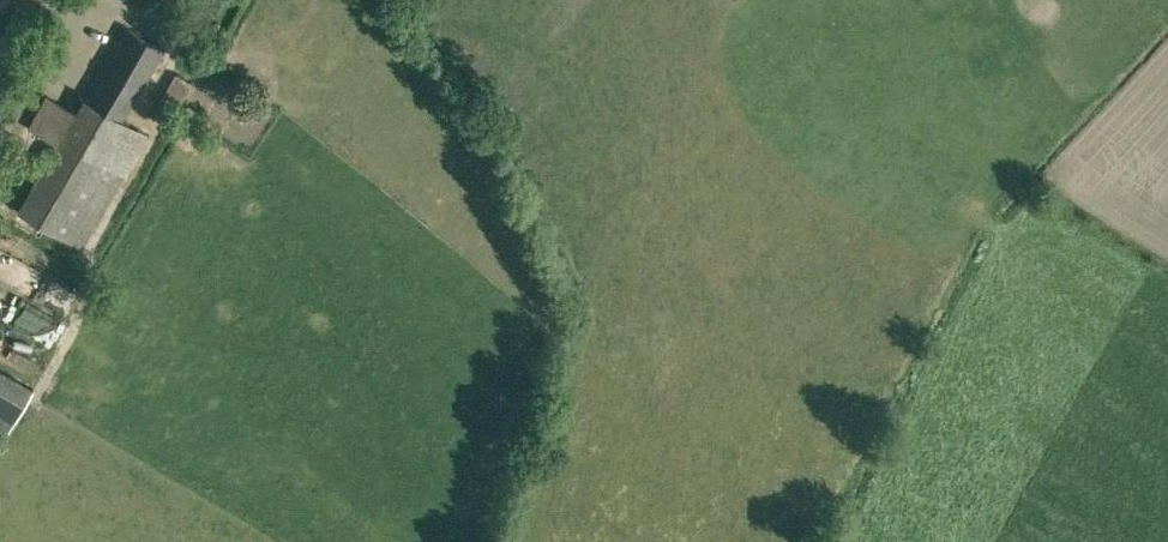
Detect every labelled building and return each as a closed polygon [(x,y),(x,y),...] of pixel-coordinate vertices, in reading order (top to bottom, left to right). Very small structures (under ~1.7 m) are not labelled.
[(46,160),(17,209),(83,248),(149,134),(127,120),(167,48),(125,24),(77,109),(76,111),(48,96),(29,128),(56,143),(46,160)] [(20,424),(42,378),(0,358),(0,414),(20,424)]
